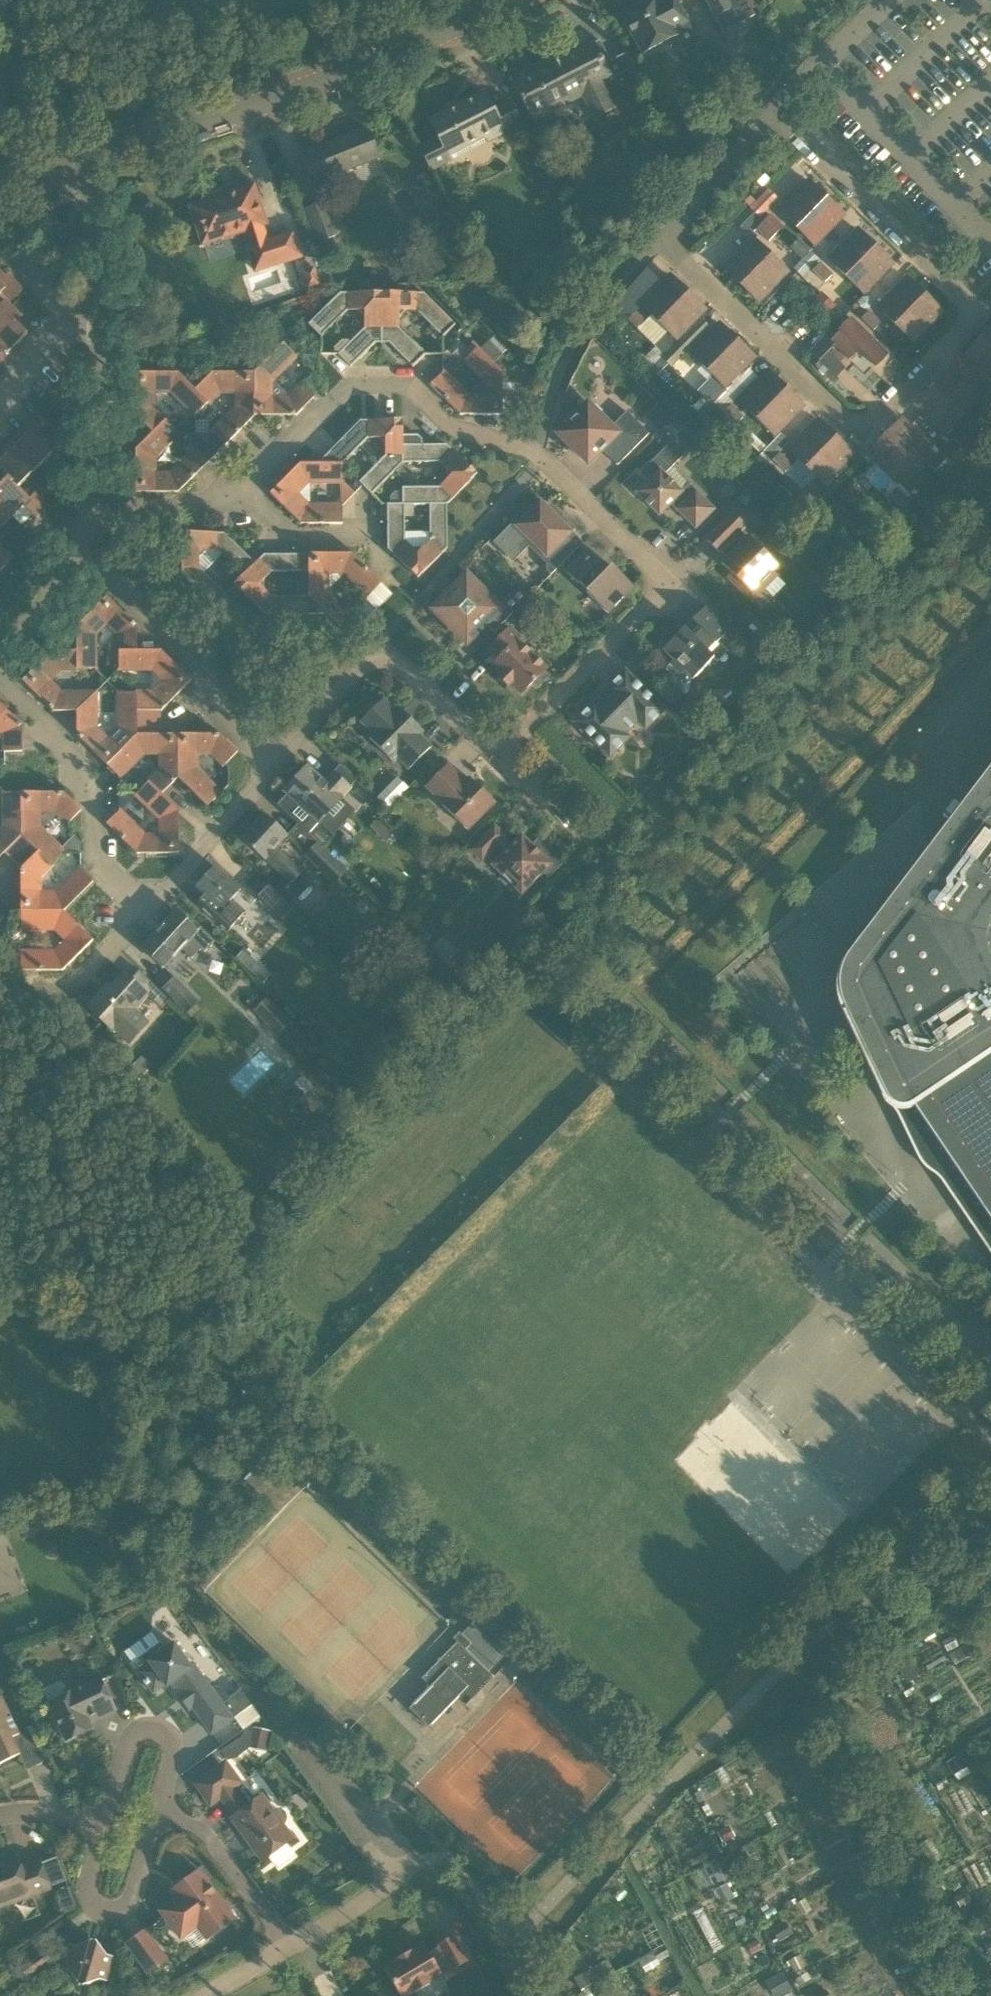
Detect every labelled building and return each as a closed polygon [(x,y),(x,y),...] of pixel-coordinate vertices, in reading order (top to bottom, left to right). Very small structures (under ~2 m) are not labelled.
[(621,15),(641,53),(674,35),(683,51),(700,43),(677,0),(659,0),(658,1),(657,0),(648,0),(621,15)] [(715,16),(723,31),(754,15),(747,0),(706,0),(715,16)] [(600,40),(593,43),(554,64),(551,57),(510,78),(531,120),(582,94),(594,118),(613,108),(599,80),(608,75),(611,80),(635,67),(626,53),(610,61),(600,40)] [(419,147),(428,164),(432,172),(453,161),(452,160),(487,142),(487,143),(521,126),(508,101),(492,109),(484,92),(429,120),(438,137),(419,147)] [(366,127),(301,153),(313,183),(378,157),(366,127)] [(426,171),(409,181),(418,197),(435,186),(426,171)] [(191,207),(203,243),(244,230),(249,247),(247,248),(254,271),(299,256),(292,233),(266,241),(260,224),(264,223),(252,186),(191,207)] [(759,218),(778,199),(768,188),(749,207),(759,218)] [(801,188),(779,210),(813,244),(842,215),(822,195),(815,201),(801,188)] [(318,241),(335,234),(322,201),(305,208),(318,241)] [(759,218),(749,207),(734,222),(746,233),(760,219),(759,218)] [(589,222),(583,226),(595,245),(601,241),(589,222)] [(768,242),(776,235),(763,222),(755,230),(768,242)] [(862,292),(891,263),(871,243),(864,250),(850,236),(828,259),(862,292)] [(752,238),(751,239),(730,260),(744,274),(737,281),(758,301),(786,271),(752,238)] [(802,260),(794,269),(802,277),(811,268),(819,260),(811,251),(802,260)] [(812,270),(825,282),(832,274),(820,262),(812,270)] [(704,309),(683,289),(677,296),(663,282),(641,305),(675,338),(704,309)] [(912,340),(940,311),(920,291),(913,298),(900,284),(878,307),(912,340)] [(633,288),(615,306),(637,327),(644,320),(631,308),(642,297),(633,288)] [(337,354),(350,366),(374,342),(381,342),(382,292),(340,292),(308,324),(320,336),(346,311),(356,311),(363,318),(363,328),(349,342),(348,340),(341,340),(334,348),(334,354),(337,354)] [(382,292),(381,342),(388,342),(412,366),(424,354),(399,328),(399,318),(407,311),(417,311),(442,337),(455,324),(423,293),(382,292)] [(10,316),(16,311),(4,299),(0,303),(0,325),(10,316)] [(861,318),(873,330),(880,323),(867,311),(861,318)] [(3,367),(22,349),(16,343),(27,333),(10,316),(0,325),(0,349),(2,351),(0,354),(0,365),(3,367)] [(677,344),(676,342),(663,355),(664,355),(662,357),(671,367),(710,328),(701,319),(677,344)] [(852,319),(831,340),(835,345),(848,358),(857,348),(874,364),(885,353),(852,319)] [(899,341),(882,324),(876,331),(893,348),(899,341)] [(712,330),(692,351),(690,353),(724,386),(753,357),(733,337),(726,344),(712,330)] [(654,346),(663,355),(676,342),(667,334),(654,346)] [(825,335),(809,351),(819,361),(829,351),(835,345),(831,340),(826,335),(825,335)] [(502,414),(502,372),(472,342),(459,355),(442,354),(442,372),(429,384),(459,414),(502,414)] [(281,343),(252,372),(254,415),(295,415),(313,397),(301,385),(292,395),(275,378),(295,358),(281,343)] [(725,392),(724,391),(712,403),(734,426),(743,417),(731,404),(758,377),(749,368),(725,392)] [(212,374),(195,390),(194,391),(206,404),(220,391),(238,390),(238,408),(213,433),(225,444),(254,415),(252,372),(252,373),(212,374)] [(195,416),(206,404),(194,391),(195,390),(177,373),(135,373),(135,415),(151,432),(152,433),(165,421),(151,408),(151,390),(169,390),(195,416)] [(739,400),(773,434),(802,405),(782,385),(775,392),(761,378),(739,400)] [(988,403),(976,414),(983,421),(990,414),(990,406),(988,403)] [(581,458),(582,456),(587,461),(600,448),(617,464),(648,433),(626,411),(610,427),(587,404),(558,432),(572,446),(570,448),(581,458)] [(657,405),(645,417),(658,429),(669,417),(657,405)] [(7,443),(34,471),(52,453),(34,435),(41,428),(32,418),(24,426),(30,432),(24,438),(18,432),(7,443)] [(358,481),(362,485),(371,494),(402,463),(401,434),(402,434),(402,419),(360,420),(317,463),(341,463),(366,438),(376,438),(383,446),(384,456),(358,481)] [(152,433),(151,432),(135,449),(135,492),(177,492),(207,462),(195,450),(168,477),(151,477),(152,460),(177,433),(165,421),(152,433)] [(887,433),(867,453),(896,481),(930,447),(907,426),(894,439),(887,433)] [(822,482),(851,453),(831,433),(824,440),(810,427),(788,448),(822,482)] [(766,447),(749,430),(742,437),(760,453),(766,447)] [(943,447),(940,451),(927,463),(934,470),(947,458),(948,459),(960,448),(944,432),(936,440),(943,447)] [(401,487),(401,492),(401,504),(404,504),(429,504),(429,503),(447,503),(476,473),(446,444),(421,444),(421,439),(417,434),(402,434),(401,434),(402,463),(402,462),(439,462),(446,469),(446,479),(439,486),(401,487)] [(789,442),(781,434),(763,452),(784,473),(792,465),(779,452),(789,442)] [(639,472),(647,480),(636,492),(660,516),(672,504),(695,528),(714,509),(688,484),(671,467),(684,454),(671,441),(639,472)] [(17,487),(34,471),(7,443),(0,450),(0,459),(1,460),(0,461),(0,471),(7,478),(17,487)] [(300,523),(326,523),(342,523),(342,505),(310,505),(310,481),(341,481),(341,463),(317,463),(299,463),(270,493),(300,523)] [(354,477),(346,486),(353,493),(355,492),(362,485),(361,484),(358,481),(354,477)] [(12,516),(21,525),(32,514),(35,517),(41,511),(29,499),(17,487),(7,478),(1,483),(0,482),(0,506),(11,517),(12,516)] [(819,498),(807,487),(800,494),(812,505),(819,498)] [(390,497),(390,503),(401,504),(401,492),(395,492),(390,497)] [(29,499),(41,511),(47,505),(35,493),(29,499)] [(529,546),(546,562),(546,570),(550,574),(577,547),(567,536),(574,529),(551,506),(548,509),(539,500),(526,513),(523,510),(519,509),(510,518),(512,522),(492,542),(505,556),(512,563),(529,546)] [(390,503),(386,503),(387,548),(417,577),(447,547),(446,504),(447,503),(429,503),(429,504),(429,540),(422,547),(411,547),(404,540),(404,504),(401,504),(390,503)] [(11,517),(0,506),(0,528),(11,517)] [(738,580),(734,584),(751,601),(776,575),(772,571),(778,566),(748,536),(746,537),(739,530),(745,524),(733,513),(706,539),(718,551),(719,550),(726,557),(721,562),(738,580)] [(204,572),(221,555),(235,568),(229,575),(230,581),(234,585),(254,563),(223,532),(181,532),(181,575),(213,606),(226,594),(204,572)] [(607,612),(632,587),(611,565),(605,571),(597,563),(599,561),(586,549),(565,571),(577,583),(579,582),(587,590),(585,591),(607,612)] [(6,553),(0,559),(0,571),(12,559),(6,553)] [(264,614),(326,613),(309,597),(272,597),(265,588),(265,578),(272,571),(309,571),(308,553),(263,554),(254,563),(234,585),(264,614)] [(308,553),(309,571),(309,597),(326,613),(338,625),(350,636),(364,621),(353,611),(350,613),(327,591),(344,574),(368,600),(368,595),(380,582),(350,553),(308,553)] [(493,632),(510,614),(530,595),(519,584),(496,607),(466,577),(435,608),(466,639),(483,622),(493,632)] [(76,626),(76,650),(78,668),(95,669),(95,633),(106,622),(118,633),(118,651),(136,651),(136,650),(136,626),(106,596),(76,626)] [(727,652),(716,641),(727,630),(704,607),(692,619),(694,622),(686,630),(683,628),(663,648),(674,660),(668,666),(678,675),(683,669),(692,677),(712,657),(717,662),(727,652)] [(744,610),(737,617),(748,627),(755,620),(744,610)] [(543,670),(546,668),(518,640),(520,638),(509,627),(488,649),(498,659),(492,665),(500,673),(498,676),(508,686),(510,683),(520,693),(532,681),(537,686),(548,675),(543,670)] [(60,668),(78,668),(76,650),(52,650),(22,681),(52,711),(76,711),(95,692),(58,692),(47,681),(60,668)] [(136,691),(137,733),(161,733),(161,710),(191,680),(160,650),(136,650),(136,651),(118,651),(119,668),(152,668),(152,691),(136,691)] [(605,690),(606,690),(594,702),(593,702),(573,721),(609,757),(629,737),(625,733),(636,721),(644,729),(664,709),(624,670),(605,690)] [(95,692),(76,711),(76,735),(106,764),(137,733),(136,691),(119,691),(120,727),(107,739),(95,727),(95,721),(95,692)] [(408,769),(430,746),(419,735),(422,731),(398,707),(394,710),(382,699),(376,705),(371,704),(366,710),(366,715),(360,721),(372,733),(368,737),(393,761),(397,758),(408,769)] [(4,751),(22,751),(22,726),(0,704),(0,739),(4,739),(4,751)] [(676,705),(671,710),(680,720),(685,714),(676,705)] [(161,771),(150,781),(160,794),(161,793),(177,777),(176,734),(161,734),(161,733),(137,733),(106,764),(118,776),(143,752),(161,752),(161,771)] [(219,734),(178,734),(176,734),(177,777),(207,806),(228,785),(228,767),(225,764),(237,751),(219,734)] [(464,782),(447,765),(426,787),(442,804),(467,830),(494,802),(469,777),(464,782)] [(306,766),(283,791),(287,794),(278,806),(297,824),(309,834),(319,823),(342,797),(340,796),(350,786),(333,771),(324,781),(306,766)] [(886,1097),(887,1100),(890,1103),(895,1109),(897,1112),(990,1048),(990,766),(849,953),(842,965),(838,979),(839,993),(843,1006),(869,1061),(886,1097)] [(106,823),(117,834),(136,853),(178,853),(178,810),(161,793),(160,794),(150,781),(137,794),(161,820),(162,836),(144,836),(118,811),(106,823)] [(20,836),(21,792),(4,792),(4,827),(0,831),(0,856),(4,852),(20,836)] [(21,792),(20,836),(50,864),(62,852),(80,852),(80,834),(77,831),(60,849),(41,830),(58,813),(67,823),(80,810),(63,792),(21,792)] [(292,862),(277,849),(287,837),(288,836),(287,835),(263,813),(241,837),(265,859),(291,882),(286,888),(298,900),(304,900),(312,891),(311,885),(299,874),(302,871),(292,862)] [(377,819),(371,826),(381,835),(387,828),(377,819)] [(297,824),(287,835),(288,836),(287,837),(302,850),(306,854),(303,857),(334,885),(348,870),(309,834),(297,824)] [(537,839),(531,845),(521,834),(504,851),(498,844),(505,836),(494,825),(470,849),(481,861),(486,856),(493,862),(491,864),(521,894),(543,871),(547,876),(561,863),(537,839)] [(20,868),(20,910),(63,910),(93,881),(80,869),(54,893),(37,893),(38,877),(50,864),(20,836),(4,852),(20,868)] [(203,897),(196,904),(225,931),(245,911),(232,898),(240,890),(214,866),(194,889),(203,897)] [(281,922),(295,907),(271,883),(256,898),(281,922)] [(20,970),(36,970),(62,970),(92,940),(63,910),(20,910),(20,927),(56,928),(67,939),(55,951),(20,951),(20,970)] [(204,952),(214,941),(215,940),(200,927),(197,930),(175,910),(141,947),(163,967),(181,948),(191,958),(201,949),(204,952)] [(245,948),(243,950),(235,957),(262,983),(269,975),(271,973),(245,948)] [(139,970),(131,979),(124,973),(105,993),(102,990),(87,1007),(129,1045),(150,1022),(136,1010),(148,996),(161,1008),(168,1000),(139,970)] [(187,1013),(199,1001),(175,976),(162,989),(187,1013)] [(253,1010),(276,1034),(291,1021),(267,996),(253,1010)] [(897,1112),(898,1114),(919,1158),(924,1165),(931,1170),(938,1175),(943,1182),(990,1253),(990,1048),(897,1112)] [(132,1065),(122,1074),(133,1084),(142,1075),(132,1065)] [(313,1090),(302,1077),(288,1089),(299,1102),(313,1090)] [(980,1410),(990,1421),(990,1399),(980,1410)] [(151,1599),(159,1608),(173,1598),(165,1588),(151,1599)] [(473,1621),(461,1634),(459,1632),(453,1638),(457,1642),(422,1678),(430,1686),(409,1708),(428,1727),(458,1696),(466,1705),(493,1677),(488,1672),(498,1661),(506,1653),(473,1621)] [(78,1636),(77,1644),(84,1649),(91,1646),(91,1638),(85,1633),(78,1636)] [(148,1661),(150,1663),(138,1672),(144,1680),(143,1681),(146,1685),(147,1684),(153,1693),(165,1685),(166,1687),(170,1684),(177,1693),(176,1694),(177,1695),(179,1694),(189,1708),(187,1709),(188,1710),(192,1708),(211,1734),(232,1719),(221,1704),(229,1698),(221,1687),(214,1686),(210,1689),(185,1654),(182,1656),(173,1643),(164,1650),(161,1646),(156,1645),(146,1652),(146,1656),(149,1660),(148,1661)] [(83,1686),(48,1703),(54,1715),(51,1717),(57,1729),(60,1728),(66,1740),(91,1728),(87,1719),(97,1715),(98,1717),(114,1709),(98,1674),(81,1682),(83,1686)] [(35,1741),(29,1728),(18,1733),(1,1696),(0,1696),(0,1763),(19,1754),(17,1750),(35,1741)] [(255,1729),(251,1751),(268,1754),(272,1733),(255,1729)] [(253,1801),(239,1782),(225,1763),(196,1784),(210,1803),(223,1794),(237,1813),(231,1817),(263,1860),(292,1839),(281,1824),(284,1821),(285,1817),(283,1813),(280,1810),(276,1809),(272,1811),(260,1796),(253,1801)] [(15,1897),(17,1901),(50,1889),(39,1861),(21,1868),(17,1858),(0,1865),(0,1903),(15,1897)] [(160,1910),(164,1915),(181,1938),(203,1921),(213,1934),(234,1918),(198,1870),(177,1885),(183,1894),(160,1910)] [(393,1984),(400,1995),(409,1995),(443,1976),(439,1969),(448,1964),(452,1970),(467,1961),(452,1936),(438,1944),(439,1946),(428,1952),(423,1943),(383,1967),(393,1984)] [(148,1972),(165,1959),(148,1937),(131,1949),(148,1972)] [(68,1943),(64,1956),(61,1968),(68,1971),(75,1980),(78,1978),(87,1980),(88,1983),(99,1979),(107,1981),(110,1969),(114,1956),(106,1954),(99,1945),(95,1940),(93,1939),(86,1941),(76,1945),(68,1943)] [(41,1947),(17,1964),(28,1979),(52,1962),(41,1947)]
